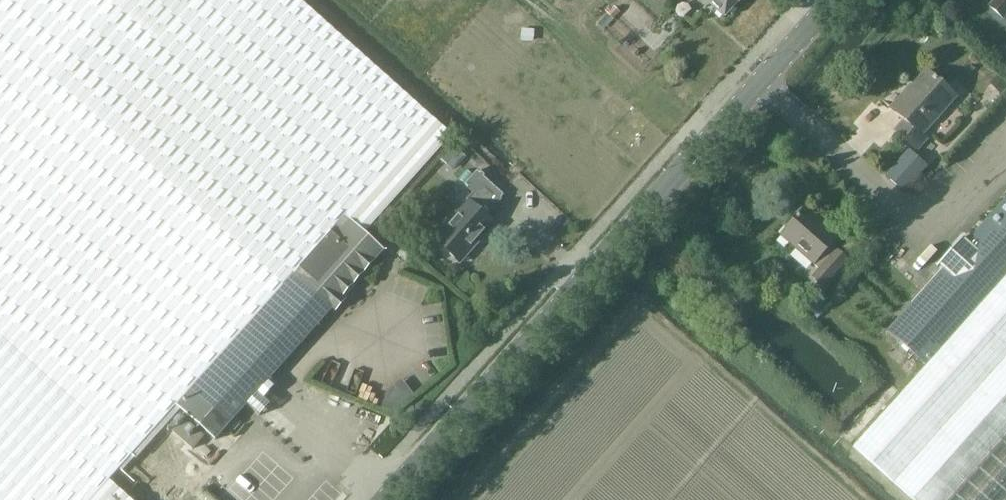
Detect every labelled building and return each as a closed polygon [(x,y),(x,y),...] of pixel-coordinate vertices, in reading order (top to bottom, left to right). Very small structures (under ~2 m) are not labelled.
[(133,453),(170,412),(180,420),(185,414),(215,440),(322,320),(383,251),(345,217),(433,118),(300,0),(0,0),(0,337),(133,453)] [(724,16),(737,2),(738,3),(741,0),(706,0),(724,16)] [(989,7),(1003,19),(1005,15),(1005,0),(996,0),(989,7)] [(893,129),(918,151),(929,139),(924,135),(958,97),(927,70),(892,109),(902,119),(893,129)] [(441,159),(451,168),(462,156),(452,147),(441,159)] [(468,198),(432,239),(460,263),(494,224),(479,210),(485,203),(491,208),(503,194),(484,177),(485,175),(480,171),(479,173),(476,170),(464,184),(468,187),(466,189),(472,193),(468,198)] [(990,214),(986,210),(962,236),(967,240),(887,331),(925,366),(850,444),(913,499),(1005,499),(1005,196),(990,214)] [(824,284),(848,257),(832,243),(839,235),(806,206),(781,235),(821,270),(816,276),(824,284)] [(0,337),(0,499),(131,499),(109,480),(133,453),(0,337)] [(402,407),(417,394),(403,377),(387,390),(402,407)] [(205,446),(201,452),(207,457),(212,452),(205,446)] [(134,460),(126,469),(161,499),(179,499),(134,460)] [(139,499),(144,499),(147,497),(141,491),(136,497),(139,499)]
